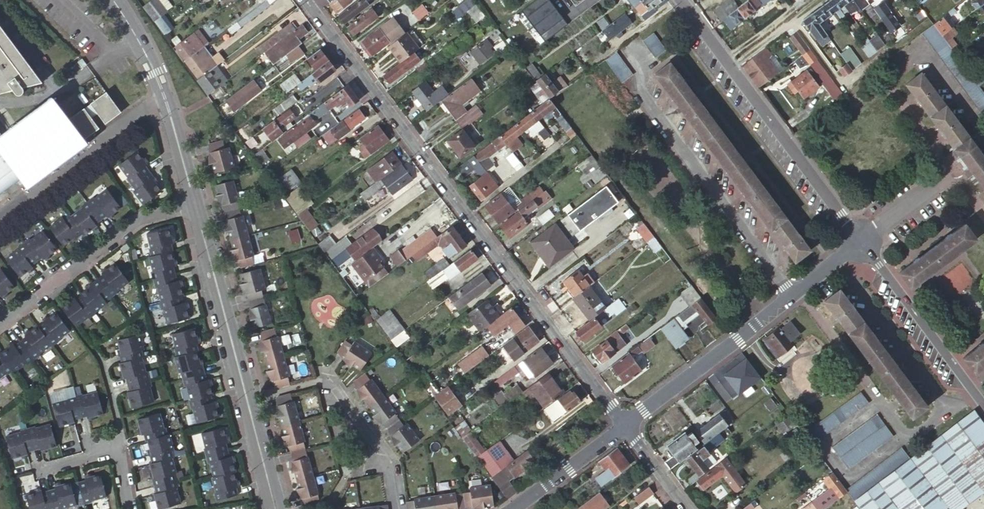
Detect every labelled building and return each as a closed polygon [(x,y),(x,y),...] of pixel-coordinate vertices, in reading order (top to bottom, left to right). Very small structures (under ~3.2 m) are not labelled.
[(143,5),(155,21),(169,10),(161,0),(151,0),(143,5)] [(228,28),(232,34),(277,0),(265,0),(228,28)] [(330,2),(337,12),(353,0),(333,0),(330,2)] [(339,14),(345,22),(375,0),(358,0),(339,14)] [(474,1),(473,0),(468,0),(467,0),(453,0),(459,7),(461,5),(463,6),(446,19),(450,26),(469,12),(477,5),(474,1)] [(634,8),(643,19),(650,13),(649,11),(660,2),(661,5),(667,1),(666,0),(644,0),(634,8)] [(721,22),(724,21),(739,9),(732,0),(727,0),(720,5),(722,7),(714,13),(721,22)] [(771,0),(751,0),(739,9),(724,21),(731,31),(757,11),(756,10),(762,5),(763,7),(771,0)] [(840,0),(831,0),(828,2),(836,12),(838,15),(846,9),(840,0)] [(851,0),(840,0),(846,9),(848,12),(849,12),(854,8),(857,12),(859,10),(856,7),(851,0)] [(897,42),(906,35),(879,0),(870,0),(867,2),(897,42)] [(649,11),(650,13),(661,5),(660,2),(649,11)] [(836,12),(828,2),(812,15),(819,25),(836,12)] [(975,11),(979,7),(981,6),(979,2),(976,4),(973,2),(970,4),(975,11)] [(412,12),(419,20),(429,11),(422,3),(412,12)] [(486,17),(477,5),(469,12),(477,24),(486,17)] [(373,8),(348,26),(354,34),(378,16),(373,8)] [(953,8),(946,14),(949,18),(956,12),(953,8)] [(848,12),(846,9),(838,15),(840,18),(848,12)] [(925,16),(921,10),(915,15),(920,20),(925,16)] [(626,14),(603,31),(610,41),(633,23),(626,14)] [(932,25),(941,37),(953,28),(955,26),(949,18),(946,14),(932,25)] [(819,25),(812,15),(803,21),(799,27),(800,28),(805,25),(822,47),(831,41),(827,36),(819,25)] [(487,35),(495,28),(486,17),(477,24),(445,48),(449,53),(458,47),(460,50),(473,41),(471,39),(473,38),(472,36),(475,34),(478,37),(476,39),(478,41),(487,35)] [(368,47),(373,55),(403,33),(392,19),(361,43),(365,49),(368,47)] [(289,22),(266,39),(272,47),(295,30),(289,22)] [(14,91),(17,95),(18,96),(19,96),(21,96),(22,95),(24,94),(25,93),(25,91),(24,89),(43,83),(0,24),(0,95),(14,91)] [(307,33),(301,25),(295,30),(272,47),(265,52),(274,64),(299,45),(296,41),(307,33)] [(983,111),(983,95),(978,87),(972,79),(950,49),(941,37),(932,25),(920,34),(980,114),(983,111)] [(501,33),(498,29),(497,27),(495,28),(487,35),(491,40),(501,33)] [(953,28),(941,37),(950,49),(956,45),(951,38),(957,34),(953,28)] [(199,29),(193,33),(203,47),(209,43),(199,29)] [(413,30),(408,33),(418,47),(423,44),(413,30)] [(407,32),(388,46),(401,63),(414,53),(419,49),(418,47),(408,33),(407,32)] [(174,47),(178,53),(184,61),(203,47),(193,33),(174,47)] [(654,58),(665,50),(652,33),(641,41),(654,58)] [(877,53),(885,46),(875,33),(873,34),(875,38),(869,42),(877,53)] [(808,51),(796,35),(789,40),(801,56),(808,51)] [(255,48),(260,55),(265,52),(272,47),(266,39),(255,48)] [(869,59),(877,53),(869,42),(867,39),(861,43),(864,47),(861,49),(869,59)] [(480,64),(493,54),(489,49),(491,47),(486,40),(471,51),(480,64)] [(500,56),(510,49),(504,40),(494,48),(500,56)] [(203,47),(184,61),(198,79),(224,60),(219,52),(211,58),(203,47)] [(371,57),(373,55),(368,47),(365,49),(371,57)] [(329,61),(320,48),(307,58),(317,70),(329,61)] [(852,72),(861,65),(849,49),(841,55),(847,65),(852,72)] [(615,52),(604,61),(620,83),(632,74),(615,52)] [(741,66),(758,88),(776,74),(760,52),(741,66)] [(401,63),(384,75),(390,83),(419,60),(414,53),(401,63)] [(808,70),(817,63),(813,58),(804,65),(808,70)] [(224,60),(198,79),(208,93),(234,74),(224,60)] [(336,70),(329,61),(317,70),(301,82),(298,84),(301,89),(309,83),(311,85),(318,79),(320,82),(336,70)] [(426,62),(418,68),(422,74),(430,67),(426,62)] [(531,63),(525,68),(525,69),(535,82),(541,77),(531,63)] [(655,74),(679,106),(694,95),(670,63),(655,74)] [(847,65),(839,72),(844,78),(852,72),(847,65)] [(809,71),(806,73),(815,85),(817,84),(813,78),(814,77),(809,71)] [(815,85),(806,73),(804,72),(788,84),(801,101),(817,89),(815,85)] [(280,85),(286,93),(298,84),(301,82),(295,74),(280,85)] [(930,118),(945,107),(921,74),(905,85),(930,118)] [(550,101),(564,91),(556,80),(551,83),(545,75),(541,77),(535,82),(545,94),(549,100),(550,101)] [(470,78),(440,101),(455,121),(466,113),(461,105),(466,101),(480,91),(470,78)] [(261,90),(253,79),(233,93),(241,105),(252,96),(261,90)] [(425,81),(412,91),(426,109),(446,94),(439,86),(432,91),(425,81)] [(359,98),(348,83),(324,102),(329,109),(330,109),(336,104),(337,106),(343,103),(345,106),(349,103),(350,105),(359,98)] [(278,112),(298,97),(294,91),(274,106),(278,112)] [(104,126),(120,114),(105,93),(89,105),(96,115),(104,126)] [(241,105),(233,93),(226,99),(234,110),(241,105)] [(549,100),(545,94),(526,109),(530,114),(533,112),(549,100)] [(702,137),(717,126),(694,95),(679,106),(702,137)] [(556,108),(550,101),(549,100),(533,112),(539,121),(546,116),(556,108)] [(466,101),(461,105),(466,113),(472,109),(466,101)] [(324,102),(310,113),(311,115),(279,139),(285,148),(320,121),(318,118),(329,109),(324,102)] [(227,119),(230,123),(249,108),(246,104),(227,119)] [(96,115),(89,105),(84,108),(92,119),(96,115)] [(25,185),(84,141),(68,120),(57,106),(0,148),(0,152),(21,180),(25,185)] [(480,113),(476,106),(472,109),(466,113),(471,120),(480,113)] [(297,116),(291,107),(264,127),(274,140),(284,132),(281,128),(285,124),(291,120),(297,116)] [(968,137),(945,107),(930,118),(953,149),(968,137)] [(84,141),(100,129),(92,119),(84,108),(68,120),(84,141)] [(559,113),(556,108),(546,116),(548,118),(551,119),(554,116),(559,113)] [(358,109),(342,121),(348,129),(363,117),(358,109)] [(539,121),(533,112),(530,114),(516,125),(523,133),(528,129),(539,121)] [(455,121),(455,122),(461,130),(472,121),(471,120),(466,113),(455,121)] [(554,116),(568,135),(572,140),(577,136),(559,113),(554,116)] [(291,120),(285,124),(289,128),(294,124),(291,120)] [(342,121),(341,121),(329,130),(335,139),(348,130),(348,129),(342,121)] [(539,121),(528,129),(534,137),(539,133),(545,129),(539,121)] [(389,139),(378,125),(360,138),(363,143),(366,146),(360,150),(365,157),(389,139)] [(501,136),(507,145),(510,148),(513,153),(523,146),(517,138),(523,133),(516,125),(501,136)] [(702,137),(722,164),(737,153),(717,126),(702,137)] [(548,145),(554,140),(545,129),(539,133),(548,145)] [(460,157),(474,146),(461,130),(445,141),(451,149),(453,148),(460,157)] [(500,151),(507,145),(501,136),(492,142),(493,144),(476,157),(481,164),(499,150),(500,151)] [(251,137),(244,142),(249,149),(256,144),(251,137)] [(968,137),(953,149),(957,154),(970,171),(977,180),(983,175),(983,158),(972,142),(968,137)] [(219,176),(238,171),(233,150),(229,151),(227,144),(213,148),(215,155),(213,156),(214,163),(216,163),(219,176)] [(512,167),(520,161),(513,153),(510,148),(505,151),(507,153),(503,156),(512,167)] [(131,176),(135,182),(154,168),(150,163),(151,162),(147,157),(142,149),(123,163),(132,175),(131,176)] [(269,158),(262,149),(254,155),(260,164),(269,158)] [(21,180),(0,152),(0,196),(21,180)] [(386,176),(401,164),(392,152),(376,164),(377,166),(385,177),(386,176)] [(747,198),(762,186),(737,153),(722,164),(747,198)] [(481,200),(498,187),(481,164),(476,157),(475,156),(470,160),(476,168),(474,170),(480,178),(470,186),(481,200)] [(599,165),(592,156),(580,165),(586,174),(599,165)] [(470,160),(457,169),(463,178),(474,170),(476,168),(470,160)] [(387,177),(386,176),(385,177),(376,183),(361,195),(365,201),(386,186),(393,195),(413,180),(402,165),(387,177)] [(608,177),(599,165),(586,174),(595,186),(608,177)] [(385,177),(377,166),(368,172),(376,183),(385,177)] [(166,189),(160,181),(157,176),(159,175),(154,168),(135,182),(140,188),(138,189),(148,202),(166,189)] [(291,171),(275,184),(283,195),(300,183),(291,171)] [(230,215),(243,211),(242,205),(243,204),(237,184),(221,188),(224,202),(222,202),(226,209),(228,208),(230,215)] [(113,215),(118,211),(125,205),(112,186),(99,196),(97,194),(91,199),(105,218),(111,213),(113,215)] [(568,214),(580,231),(590,224),(618,203),(606,186),(568,214)] [(770,229),(785,218),(762,186),(747,198),(770,229)] [(502,192),(500,193),(512,209),(515,207),(520,203),(508,187),(502,192)] [(518,211),(543,193),(539,187),(521,201),(521,202),(520,203),(515,207),(518,211)] [(299,216),(314,204),(302,188),(287,200),(299,216)] [(518,211),(500,224),(508,234),(510,236),(520,229),(519,227),(523,223),(527,221),(523,216),(538,205),(543,205),(553,197),(547,189),(543,193),(518,211)] [(512,209),(500,193),(485,204),(498,222),(513,211),(512,209)] [(872,204),(866,195),(855,203),(862,212),(872,204)] [(105,218),(91,199),(85,203),(87,205),(75,214),(87,231),(88,233),(96,227),(101,223),(100,222),(105,218)] [(539,218),(543,224),(555,215),(551,210),(539,218)] [(235,243),(252,239),(246,219),(243,211),(230,215),(232,222),(229,223),(229,231),(232,231),(235,243)] [(87,231),(75,214),(73,212),(68,216),(67,215),(54,225),(67,243),(76,238),(80,234),(81,236),(87,231)] [(567,241),(580,231),(568,214),(555,224),(567,241)] [(809,250),(785,218),(770,229),(794,261),(809,250)] [(654,238),(640,219),(635,224),(639,229),(635,232),(645,245),(654,238)] [(573,249),(567,241),(555,224),(531,242),(549,266),(573,249)] [(964,224),(931,249),(943,264),(976,239),(964,224)] [(466,245),(452,226),(437,237),(412,257),(415,260),(422,255),(423,256),(436,246),(445,259),(457,251),(466,245)] [(316,228),(310,232),(315,238),(321,234),(316,228)] [(27,241),(41,259),(47,255),(48,256),(61,247),(47,229),(35,238),(33,236),(27,241)] [(412,257),(437,237),(431,229),(417,239),(414,235),(406,241),(409,246),(399,254),(397,252),(389,258),(397,267),(412,257)] [(156,259),(177,253),(179,253),(177,246),(179,246),(174,230),(153,235),(157,251),(155,252),(156,259)] [(352,245),(346,237),(336,244),(326,252),(341,273),(351,266),(372,250),(382,242),(373,230),(352,245)] [(321,246),(326,252),(336,244),(332,238),(321,246)] [(257,259),(252,239),(235,243),(239,257),(237,258),(241,264),(243,264),(244,271),(258,267),(256,260),(257,259)] [(35,264),(41,259),(27,241),(21,245),(22,247),(10,256),(24,274),(37,265),(35,264)] [(477,257),(471,249),(446,268),(436,275),(433,277),(439,285),(477,257)] [(943,264),(931,249),(899,273),(910,288),(943,264)] [(351,266),(364,283),(383,269),(379,264),(381,262),(372,250),(351,266)] [(159,282),(181,276),(179,270),(181,269),(177,253),(156,259),(155,259),(159,274),(157,275),(159,282)] [(431,269),(436,275),(446,268),(441,261),(431,269)] [(109,277),(103,281),(117,300),(123,295),(122,294),(134,284),(120,265),(108,275),(109,277)] [(5,293),(6,294),(19,285),(5,266),(0,269),(0,296),(5,293)] [(383,269),(364,283),(368,289),(387,275),(383,269)] [(254,304),(267,301),(265,293),(269,293),(263,272),(245,278),(248,291),(246,292),(250,298),(252,297),(254,304)] [(561,283),(573,299),(593,284),(585,273),(578,278),(575,273),(561,283)] [(489,285),(480,274),(449,297),(458,309),(489,285)] [(167,304),(188,299),(189,298),(185,283),(183,283),(181,276),(159,282),(161,290),(163,289),(167,304)] [(593,284),(573,299),(589,320),(594,316),(609,305),(603,297),(611,291),(601,278),(593,284)] [(86,296),(87,298),(100,315),(112,305),(111,304),(117,300),(103,281),(97,286),(98,287),(86,296)] [(701,299),(692,287),(681,295),(690,307),(701,299)] [(840,291),(825,302),(913,418),(927,408),(840,291)] [(628,306),(621,296),(609,305),(594,316),(597,320),(605,314),(608,318),(613,314),(614,316),(628,306)] [(80,300),(68,309),(82,328),(94,319),(95,321),(101,316),(100,315),(87,298),(82,302),(80,300)] [(189,305),(188,299),(167,304),(165,305),(167,311),(169,311),(173,326),(195,320),(191,305),(189,305)] [(673,320),(682,331),(687,327),(685,325),(698,316),(706,326),(716,319),(701,299),(690,307),(673,320)] [(274,327),(267,301),(254,304),(256,312),(253,313),(254,320),(257,320),(260,331),(274,327)] [(523,325),(511,308),(487,326),(493,333),(508,322),(515,331),(523,325)] [(389,311),(376,320),(390,340),(403,330),(389,311)] [(44,330),(57,347),(58,349),(64,344),(63,343),(75,333),(62,315),(49,325),(50,326),(44,330)] [(455,349),(481,329),(471,315),(451,330),(455,336),(449,341),(455,349)] [(589,320),(583,324),(584,325),(576,331),(582,339),(601,326),(597,320),(594,316),(589,320)] [(660,329),(676,350),(688,339),(682,331),(673,320),(660,329)] [(783,326),(762,342),(777,361),(797,345),(794,341),(802,335),(792,323),(785,328),(783,326)] [(626,324),(605,339),(606,340),(593,350),(596,353),(594,354),(597,358),(599,357),(602,362),(620,348),(613,339),(628,328),(626,324)] [(538,341),(527,326),(502,345),(514,360),(538,341)] [(45,356),(57,347),(44,330),(43,329),(31,338),(32,339),(26,344),(40,363),(46,358),(45,356)] [(403,330),(390,340),(396,347),(409,338),(403,330)] [(182,359),(203,353),(205,353),(203,346),(205,346),(200,331),(178,336),(182,351),(180,352),(182,359)] [(280,392),(294,388),(292,381),(293,381),(282,341),(281,341),(279,333),(265,337),(267,344),(264,345),(265,352),(268,352),(274,378),(272,379),(275,385),(278,384),(280,392)] [(125,366),(145,361),(146,360),(145,353),(147,353),(142,337),(120,343),(125,358),(123,359),(125,366)] [(648,338),(637,346),(642,352),(643,354),(654,346),(648,338)] [(963,358),(974,374),(983,366),(983,342),(963,358)] [(34,367),(40,363),(26,344),(20,348),(19,347),(6,356),(19,373),(20,374),(32,365),(34,367)] [(367,374),(377,358),(359,346),(357,349),(351,345),(343,357),(349,361),(348,363),(354,369),(355,367),(367,374)] [(637,346),(628,353),(630,355),(633,353),(638,355),(642,352),(637,346)] [(482,347),(458,365),(465,374),(489,355),(482,347)] [(552,364),(540,347),(504,375),(507,379),(518,371),(520,374),(524,372),(528,377),(533,373),(535,377),(552,364)] [(430,365),(418,349),(411,354),(423,371),(430,365)] [(189,381),(211,375),(209,368),(207,368),(203,353),(182,359),(180,359),(185,375),(187,374),(189,381)] [(628,353),(611,365),(625,384),(642,371),(630,355),(628,353)] [(760,378),(742,353),(724,366),(729,372),(718,381),(732,399),(760,378)] [(19,373),(6,356),(5,354),(0,358),(0,385),(12,376),(13,378),(19,373)] [(131,388),(153,382),(151,375),(149,375),(145,361),(125,366),(122,366),(126,381),(129,381),(131,388)] [(729,372),(724,366),(713,374),(718,381),(729,372)] [(424,374),(418,378),(433,398),(438,394),(424,374)] [(551,381),(547,374),(528,388),(543,409),(562,395),(551,381)] [(196,403),(218,398),(219,397),(215,382),(213,382),(211,375),(189,381),(191,389),(193,388),(196,403)] [(502,376),(492,384),(495,387),(505,380),(502,376)] [(376,410),(389,400),(377,383),(376,384),(371,378),(360,386),(364,391),(362,393),(365,401),(367,399),(376,410)] [(562,395),(564,393),(554,379),(551,381),(562,395)] [(155,389),(153,382),(131,388),(132,395),(131,395),(134,410),(156,404),(153,390),(155,389)] [(506,393),(511,401),(523,392),(517,384),(506,393)] [(438,394),(433,398),(447,417),(462,407),(447,388),(438,394)] [(552,421),(579,401),(572,392),(571,393),(569,391),(544,410),(552,421)] [(868,405),(860,393),(803,434),(812,446),(868,405)] [(80,398),(87,421),(93,419),(94,421),(109,416),(103,395),(88,399),(88,397),(80,398)] [(80,423),(87,421),(80,398),(73,400),(74,403),(59,407),(65,429),(80,425),(80,423)] [(219,404),(218,398),(196,403),(195,404),(197,411),(199,410),(203,426),(225,419),(221,404),(219,404)] [(287,430),(303,426),(297,406),(295,398),(281,402),(283,409),(280,410),(280,418),(283,417),(287,430)] [(393,432),(405,423),(401,417),(401,416),(389,400),(376,410),(383,421),(381,422),(387,427),(389,425),(393,432)] [(974,411),(913,458),(910,460),(855,502),(858,506),(860,508),(949,508),(941,497),(937,500),(936,498),(955,484),(954,483),(983,462),(983,425),(974,411)] [(728,427),(732,424),(723,412),(709,423),(708,422),(704,425),(705,426),(696,433),(705,445),(728,427)] [(797,426),(787,413),(774,423),(784,437),(797,426)] [(183,507),(179,492),(181,491),(177,477),(179,477),(175,461),(177,460),(175,453),(177,453),(172,438),(171,438),(169,431),(167,431),(163,416),(141,422),(145,438),(146,438),(148,445),(150,444),(154,458),(152,459),(154,466),(152,467),(157,482),(155,483),(158,497),(157,497),(160,508),(174,508),(183,507)] [(877,416),(832,450),(848,471),(893,438),(877,416)] [(409,429),(405,423),(393,432),(398,438),(396,439),(399,446),(401,445),(409,456),(425,444),(412,427),(409,429)] [(296,457),(309,454),(307,446),(308,446),(303,426),(287,430),(290,443),(288,444),(291,450),(293,450),(296,457)] [(33,431),(40,453),(46,452),(47,453),(62,449),(56,427),(42,431),(41,429),(33,431)] [(577,446),(592,435),(587,427),(572,439),(577,446)] [(705,445),(701,447),(703,449),(688,460),(697,473),(698,474),(712,463),(707,455),(711,452),(708,449),(732,431),(728,427),(705,445)] [(213,459),(236,453),(234,446),(236,445),(232,430),(209,436),(213,451),(211,451),(213,459)] [(33,455),(40,453),(33,431),(26,433),(27,435),(11,439),(18,461),(34,457),(33,455)] [(469,432),(462,437),(477,458),(485,452),(469,432)] [(675,456),(664,463),(670,471),(696,451),(691,445),(697,440),(693,435),(688,439),(683,434),(668,446),(675,456)] [(485,452),(477,458),(491,476),(513,459),(500,441),(485,452)] [(611,478),(629,465),(624,459),(627,457),(624,453),(622,455),(617,449),(599,462),(605,471),(610,478),(611,478)] [(855,502),(910,460),(902,450),(846,491),(855,502)] [(493,478),(507,498),(515,492),(508,482),(534,461),(527,452),(516,460),(517,461),(493,478)] [(221,480),(241,474),(243,474),(239,459),(238,459),(236,453),(213,459),(215,466),(217,465),(221,480)] [(301,484),(316,480),(309,454),(296,457),(297,463),(295,463),(295,472),(298,471),(301,484)] [(745,486),(725,460),(702,479),(697,482),(704,491),(723,477),(735,493),(745,486)] [(983,494),(983,492),(975,480),(983,474),(983,462),(954,483),(955,484),(936,498),(937,500),(941,497),(949,508),(964,508),(983,494)] [(715,467),(712,463),(698,474),(701,477),(715,467)] [(610,478),(605,471),(595,478),(601,485),(610,478)] [(697,473),(687,481),(691,487),(697,482),(702,479),(701,477),(698,474),(697,473)] [(245,490),(241,474),(221,480),(219,480),(223,495),(221,495),(224,503),(246,497),(244,490),(245,490)] [(975,480),(983,492),(983,474),(975,480)] [(847,494),(833,475),(826,481),(833,490),(840,499),(847,494)] [(97,504),(112,500),(107,477),(91,482),(91,483),(84,485),(90,507),(98,505),(97,504)] [(316,480),(301,484),(305,497),(303,498),(306,504),(308,503),(310,508),(312,508),(324,506),(316,480)] [(833,490),(826,481),(824,483),(831,492),(833,490)] [(59,508),(78,508),(83,508),(76,486),(61,490),(61,492),(55,493),(59,508)] [(648,487),(633,498),(638,504),(652,493),(648,487)] [(497,489),(476,492),(477,495),(469,497),(471,508),(495,508),(500,508),(497,489)] [(840,499),(833,490),(831,492),(813,505),(812,504),(806,508),(827,508),(840,499)] [(599,492),(583,505),(577,508),(604,508),(609,506),(599,492)] [(55,493),(48,495),(47,494),(32,498),(35,508),(59,508),(55,493)] [(469,497),(461,498),(461,497),(441,500),(442,508),(471,508),(469,497)] [(441,500),(420,504),(420,505),(412,506),(412,508),(442,508),(441,500)]
